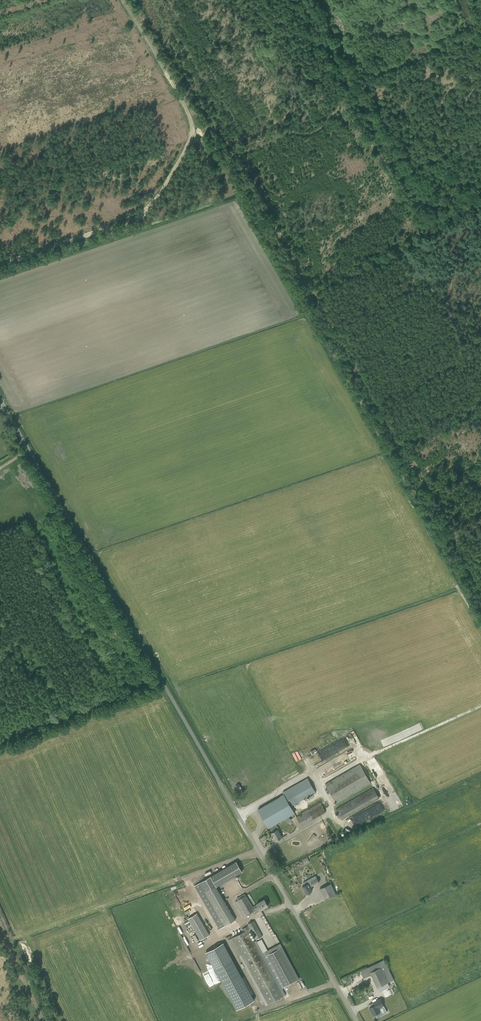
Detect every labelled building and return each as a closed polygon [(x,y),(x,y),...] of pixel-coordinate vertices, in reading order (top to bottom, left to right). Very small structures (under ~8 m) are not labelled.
[(301,751),(309,749),(310,752),(314,751),(311,742),(300,746),(301,751)] [(293,745),(287,747),(290,755),(296,753),(293,745)] [(338,765),(340,767),(357,758),(353,751),(338,759),(340,764),(338,765)] [(315,765),(321,779),(336,772),(330,758),(315,765)] [(325,784),(336,803),(371,783),(360,764),(325,784)] [(272,833),(276,841),(282,837),(278,829),(279,829),(276,823),(295,812),(291,806),(316,792),(308,778),(283,792),(284,795),(258,809),(268,827),(269,827),(272,832),(272,833)] [(235,785),(240,794),(244,792),(239,783),(235,785)] [(335,810),(341,819),(379,797),(373,788),(335,810)] [(402,789),(396,792),(400,797),(405,794),(402,789)] [(297,818),(301,826),(326,812),(320,802),(300,813),(302,816),(300,817),(299,815),(297,817),(298,818),(297,818)] [(312,844),(318,837),(314,834),(308,841),(312,844)] [(194,886),(219,929),(225,926),(235,920),(216,887),(243,872),(237,861),(200,883),(194,886)] [(308,894),(309,895),(311,894),(311,892),(311,891),(312,891),(310,887),(319,882),(316,875),(303,882),(305,885),(302,887),(306,894),(307,893),(308,894)] [(320,889),(325,900),(336,894),(331,883),(320,889)] [(246,895),(238,900),(238,901),(246,915),(253,911),(259,907),(261,910),(264,908),(268,906),(264,899),(260,902),(257,903),(257,904),(253,907),(246,895)] [(210,935),(198,913),(189,918),(201,940),(210,935)] [(233,938),(268,1004),(283,996),(249,932),(252,931),(256,939),(262,936),(254,921),(248,924),(249,926),(242,929),(244,932),(233,938)] [(224,943),(206,952),(209,958),(224,987),(242,977),(224,943)] [(265,951),(284,987),(297,980),(278,945),(265,951)] [(389,982),(382,967),(370,972),(377,987),(389,982)] [(371,1007),(370,1008),(373,1015),(375,1014),(377,1018),(383,1015),(381,1011),(380,1011),(378,1008),(384,1005),(380,999),(373,1002),(370,1004),(371,1007)]
